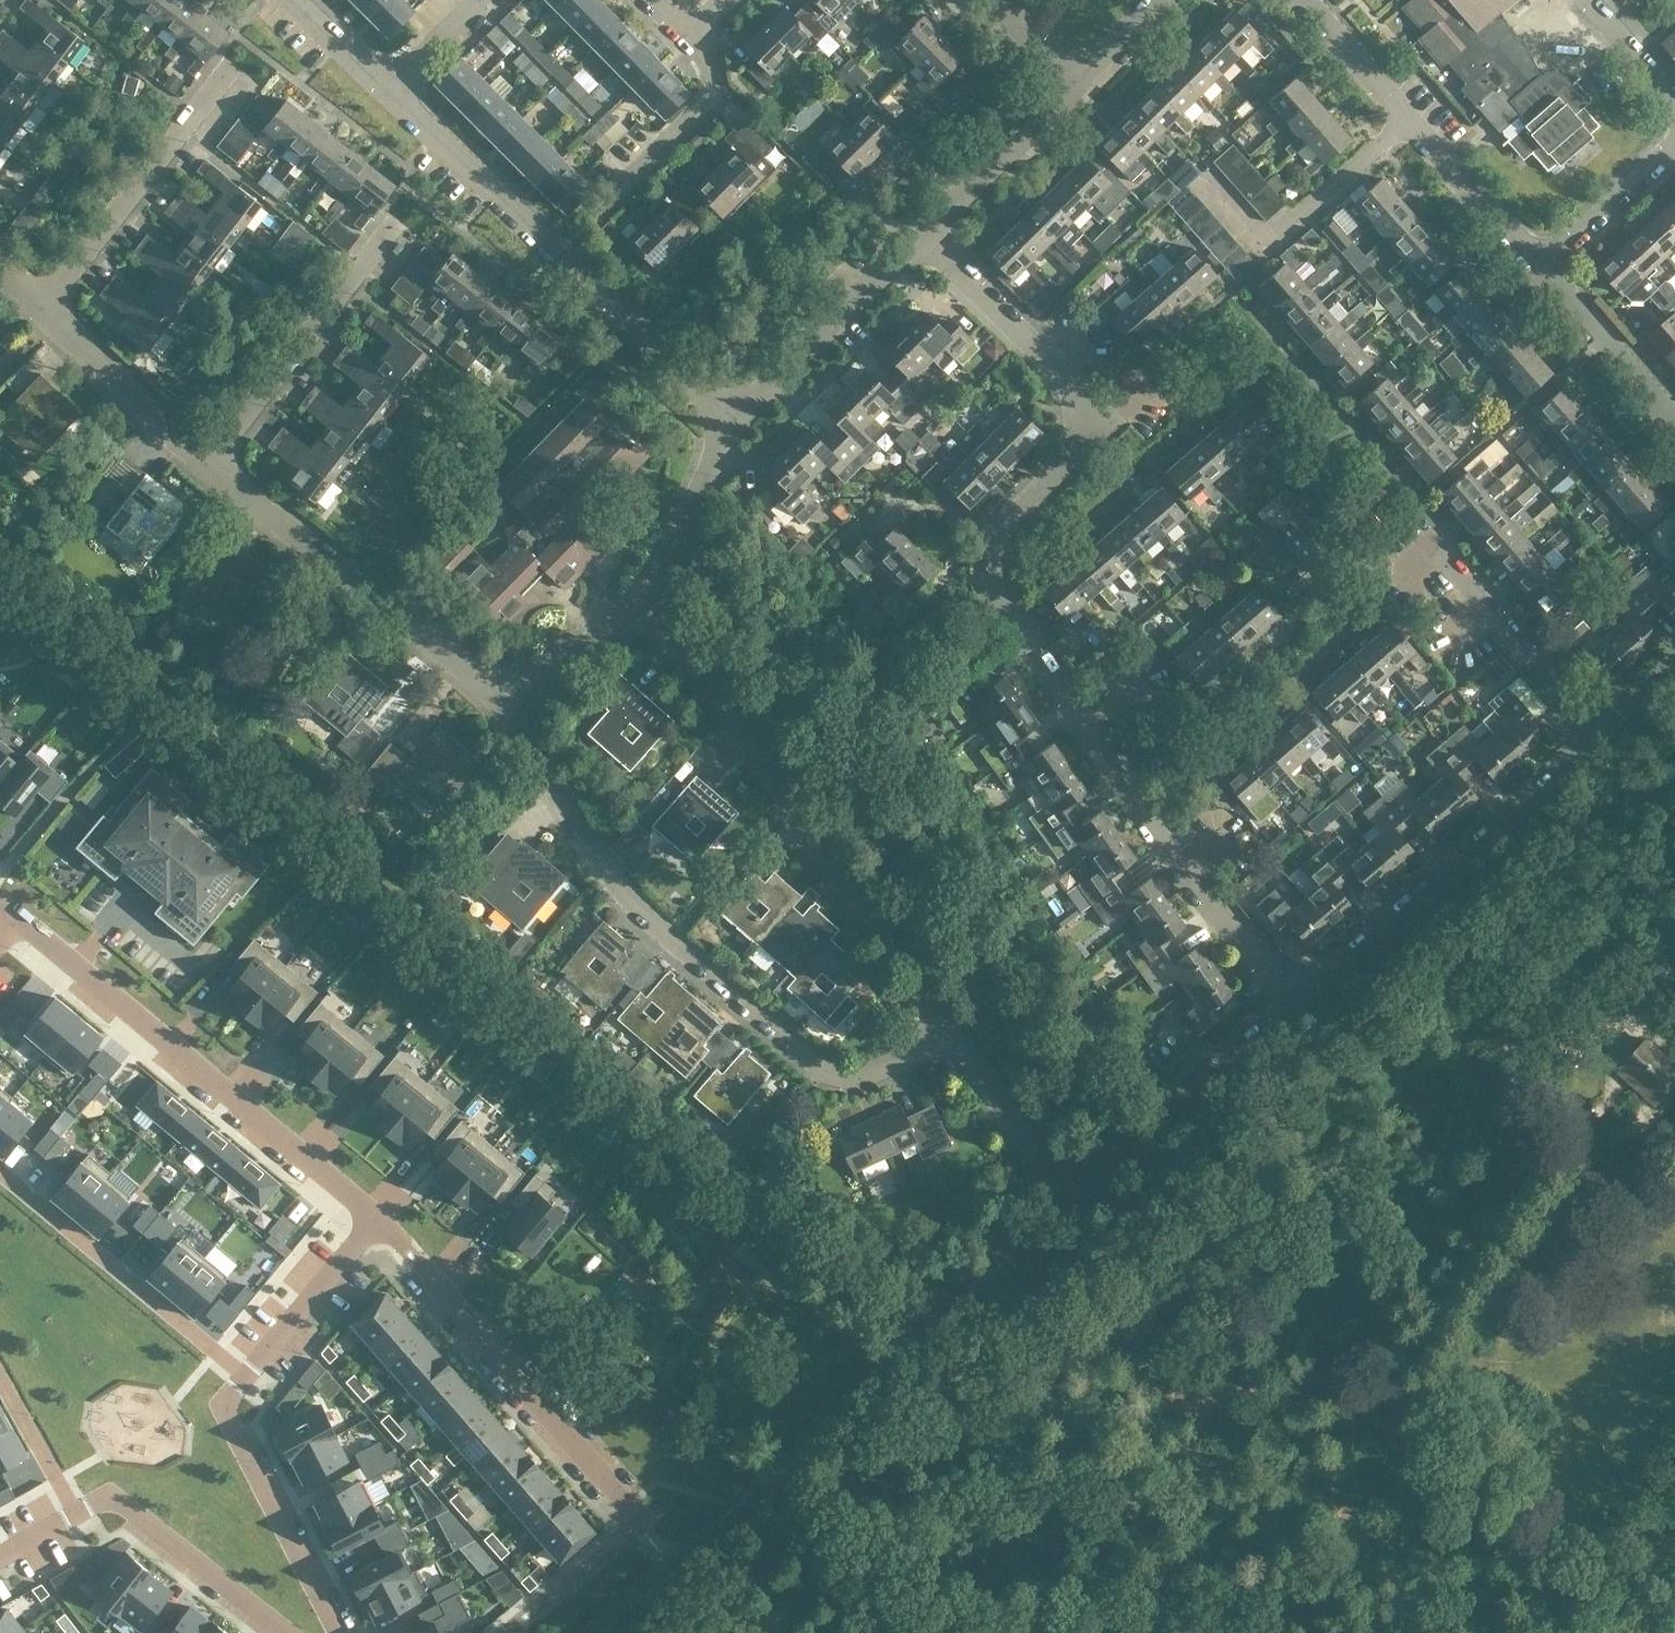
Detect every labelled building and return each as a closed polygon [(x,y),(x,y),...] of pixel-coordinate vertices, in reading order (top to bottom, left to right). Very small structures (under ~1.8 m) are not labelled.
[(38,40),(69,63),(85,41),(30,0),(25,0),(19,8),(46,29),(38,40)] [(71,11),(79,0),(57,0),(71,11)] [(114,0),(104,0),(101,4),(107,9),(114,0)] [(141,11),(150,0),(127,0),(134,5),(123,20),(129,26),(141,11)] [(136,47),(143,52),(163,27),(184,0),(150,0),(141,11),(156,22),(136,47)] [(184,44),(207,15),(199,9),(202,5),(196,0),(184,0),(163,27),(177,38),(165,54),(172,59),(184,44)] [(367,16),(383,0),(350,0),(367,16)] [(367,16),(387,37),(412,12),(400,0),(383,0),(367,16)] [(595,0),(563,0),(555,8),(574,28),(599,4),(595,0)] [(802,8),(824,31),(826,33),(857,3),(854,0),(810,0),(802,8)] [(1539,77),(1501,16),(1519,0),(1403,0),(1407,5),(1402,9),(1414,23),(1417,20),(1428,32),(1418,41),(1419,42),(1422,39),(1433,51),(1430,54),(1443,68),(1448,64),(1467,85),(1461,90),(1500,134),(1522,115),(1528,123),(1502,146),(1503,147),(1511,140),(1527,158),(1532,154),(1548,173),(1564,159),(1565,161),(1586,142),(1585,140),(1600,127),(1584,108),(1588,103),(1573,86),(1580,79),(1579,78),(1570,86),(1568,83),(1570,82),(1569,81),(1568,82),(1539,77)] [(618,24),(599,4),(574,28),(594,48),(618,24)] [(772,18),(763,27),(790,55),(800,45),(807,52),(826,33),(824,31),(802,8),(793,17),(783,7),(782,7),(779,4),(769,15),(772,18)] [(1234,9),(1214,29),(1240,55),(1251,44),(1264,57),(1272,48),(1259,35),(1268,25),(1256,13),(1247,22),(1234,9)] [(500,22),(513,35),(522,26),(509,13),(500,22)] [(205,61),(207,62),(229,33),(207,15),(184,44),(198,55),(186,70),(194,76),(205,61)] [(923,17),(913,27),(904,17),(881,40),(900,60),(904,56),(915,67),(944,38),(934,28),(937,25),(927,15),(924,18),(923,17)] [(638,44),(618,24),(594,48),(613,68),(638,44)] [(508,40),(496,26),(487,35),(499,48),(508,40)] [(770,74),(790,55),(763,27),(754,35),(751,32),(740,42),(744,45),(743,46),(753,57),(744,66),(765,88),(775,79),(770,74)] [(1220,74),(1221,74),(1234,61),(1247,75),(1253,68),(1240,55),(1214,29),(1194,48),(1220,74)] [(0,33),(0,44),(53,84),(69,63),(38,40),(30,51),(2,30),(0,33)] [(1665,44),(1674,55),(1674,35),(1665,44)] [(944,95),(962,77),(953,67),(963,57),(962,56),(965,53),(955,43),(952,46),(944,38),(915,67),(925,77),(915,86),(944,115),(954,106),(944,95)] [(539,63),(549,53),(536,40),(526,50),(539,63)] [(6,82),(37,105),(53,84),(0,44),(0,60),(15,71),(6,82)] [(657,64),(638,44),(613,68),(633,88),(657,64)] [(1194,48),(1175,67),(1201,93),(1214,81),(1227,94),(1234,87),(1221,74),(1220,74),(1194,48)] [(526,76),(536,66),(523,53),(513,63),(526,76)] [(562,67),(549,53),(539,63),(553,76),(562,67)] [(851,59),(844,66),(850,72),(857,65),(851,59)] [(455,104),(479,80),(459,60),(435,84),(455,104)] [(657,64),(633,88),(653,108),(654,107),(664,118),(687,96),(676,85),(677,84),(657,64)] [(536,66),(526,76),(539,89),(549,80),(536,66)] [(1175,67),(1156,86),(1181,113),(1195,100),(1208,113),(1214,107),(1201,93),(1175,67)] [(1264,81),(1255,71),(1248,78),(1258,87),(1264,81)] [(170,77),(164,85),(174,93),(181,85),(170,77)] [(134,94),(138,81),(130,79),(126,92),(134,94)] [(1287,124),(1315,100),(1297,79),(1269,103),(1281,117),(1267,130),(1273,137),(1287,125),(1287,124)] [(479,80),(455,104),(475,124),(499,100),(479,80)] [(579,103),(588,93),(575,80),(566,89),(579,103)] [(21,126),(37,105),(6,82),(0,90),(0,110),(21,126)] [(1156,86),(1136,106),(1162,132),(1175,119),(1188,133),(1195,126),(1181,113),(1156,86)] [(565,116),(575,106),(562,93),(552,102),(565,116)] [(588,93),(579,103),(592,116),(602,106),(588,93)] [(270,122),(278,111),(258,95),(250,105),(270,122)] [(866,112),(846,132),(873,160),(883,151),(885,154),(896,143),(893,140),(883,130),(893,120),(871,97),(861,107),(866,112)] [(274,161),(286,147),(309,118),(287,100),(278,111),(270,122),(264,129),(279,141),(267,156),(274,161)] [(519,120),(499,100),(475,124),(494,144),(519,120)] [(1287,124),(1287,125),(1299,138),(1285,150),(1291,158),(1305,145),(1333,121),(1315,100),(1287,124)] [(250,105),(242,116),(262,132),(264,130),(264,129),(270,122),(250,105)] [(575,106),(565,116),(579,130),(588,120),(575,106)] [(1136,106),(1117,125),(1142,151),(1155,138),(1169,152),(1175,145),(1162,132),(1136,106)] [(6,146),(21,126),(0,110),(0,142),(6,146)] [(609,111),(596,124),(605,133),(618,120),(609,111)] [(242,116),(233,126),(254,142),(262,132),(242,116)] [(289,189),(308,164),(307,164),(330,135),(309,118),(286,147),(300,158),(281,183),(289,189)] [(519,120),(494,144),(514,164),(538,139),(519,120)] [(1305,145),(1318,159),(1304,171),(1310,178),(1323,166),(1324,166),(1352,142),(1333,121),(1305,145)] [(605,133),(596,124),(583,137),(592,146),(605,133)] [(1096,146),(1122,172),(1136,158),(1149,171),(1156,165),(1142,151),(1117,125),(1096,146)] [(254,142),(233,126),(225,137),(245,153),(254,142)] [(1220,139),(1224,136),(1216,128),(1206,137),(1218,150),(1224,144),(1220,139)] [(735,151),(717,169),(743,196),(753,187),(756,190),(776,170),(762,157),(734,129),(724,139),(735,151)] [(873,160),(846,132),(827,151),(822,146),(812,156),(834,178),(844,169),(853,179),(854,178),(857,181),(867,171),(864,168),(873,160)] [(307,164),(308,164),(322,175),(311,190),(317,195),(329,180),(329,181),(352,152),(330,135),(307,164)] [(245,153),(225,137),(217,147),(237,163),(245,153)] [(538,139),(514,164),(534,183),(558,159),(538,139)] [(1222,173),(1241,156),(1233,147),(1213,163),(1222,173)] [(343,192),(326,215),(333,220),(339,212),(340,213),(351,198),(374,169),(352,152),(329,181),(343,192)] [(59,156),(53,162),(62,169),(67,162),(59,156)] [(1085,156),(1065,176),(1091,202),(1104,189),(1119,204),(1132,190),(1099,156),(1092,163),(1085,156)] [(1250,166),(1241,156),(1222,173),(1231,183),(1250,166)] [(558,159),(534,183),(554,204),(555,203),(566,214),(589,191),(577,180),(578,179),(558,159)] [(214,204),(244,227),(261,206),(204,162),(197,173),(223,193),(214,204)] [(1152,207),(1202,177),(1194,164),(1144,195),(1152,207)] [(1250,166),(1231,183),(1239,193),(1258,176),(1250,166)] [(373,216),(396,186),(374,169),(351,198),(365,209),(354,223),(361,229),(372,215),(373,216)] [(684,179),(675,188),(697,211),(707,201),(723,216),(723,215),(727,219),(737,208),(734,205),(743,196),(717,169),(696,190),(684,179)] [(1072,221),(1085,209),(1098,222),(1104,216),(1091,202),(1065,176),(1046,195),(1072,221)] [(1258,176),(1239,193),(1248,203),(1267,186),(1258,176)] [(1359,225),(1353,230),(1359,237),(1373,225),(1401,201),(1382,180),(1354,204),(1366,218),(1359,225)] [(1176,213),(1195,196),(1187,186),(1168,203),(1176,213)] [(1276,196),(1267,186),(1248,203),(1257,213),(1276,196)] [(671,202),(650,222),(678,250),(686,241),(689,245),(700,234),(697,231),(698,230),(688,220),(697,211),(675,188),(666,197),(671,202)] [(179,194),(171,204),(228,248),(244,227),(214,204),(205,215),(179,194)] [(1074,262),(1081,255),(1071,245),(1083,233),(1072,221),(1046,195),(1026,215),(1074,262)] [(1195,196),(1176,213),(1185,223),(1204,206),(1195,196)] [(1285,206),(1276,196),(1257,213),(1265,223),(1285,206)] [(1401,201),(1373,225),(1385,239),(1371,252),(1377,259),(1391,247),(1419,222),(1401,201)] [(228,248),(171,204),(164,214),(190,234),(181,246),(211,270),(228,248)] [(1674,224),(1674,204),(1665,213),(1674,224)] [(1213,216),(1204,206),(1185,223),(1193,233),(1213,216)] [(1644,232),(1668,257),(1674,251),(1674,224),(1665,213),(1657,221),(1653,216),(1642,226),(1646,230),(1644,232)] [(1007,234),(1033,260),(1046,247),(1074,276),(1081,269),(1074,262),(1026,215),(1007,234)] [(1221,226),(1213,216),(1193,233),(1202,243),(1221,226)] [(18,242),(28,229),(17,221),(8,233),(18,242)] [(669,259),(678,250),(650,222),(631,242),(626,237),(616,246),(639,269),(648,259),(658,269),(659,268),(663,272),(672,262),(669,259)] [(1334,222),(1323,231),(1342,252),(1359,237),(1353,230),(1346,236),(1334,222)] [(1403,260),(1390,272),(1396,279),(1409,267),(1437,243),(1419,222),(1391,247),(1403,260)] [(288,234),(306,247),(312,238),(295,225),(288,234)] [(1230,236),(1221,226),(1202,243),(1211,252),(1230,236)] [(351,232),(339,246),(348,253),(359,238),(351,232)] [(1668,257),(1644,232),(1625,250),(1651,278),(1659,271),(1656,268),(1668,257)] [(1012,280),(1025,268),(1041,284),(1038,287),(1052,301),(1063,290),(1033,260),(1007,234),(986,254),(1012,280)] [(1230,236),(1211,252),(1220,262),(1239,246),(1230,236)] [(145,238),(138,246),(195,290),(201,295),(217,274),(211,270),(181,246),(172,258),(145,238)] [(1441,239),(1437,243),(1409,267),(1421,281),(1407,293),(1413,300),(1427,288),(1428,288),(1456,264),(1449,256),(1453,252),(1441,239)] [(195,290),(138,246),(132,255),(158,276),(150,287),(180,310),(195,290)] [(1239,246),(1220,262),(1229,273),(1248,256),(1239,246)] [(424,247),(416,257),(436,273),(445,263),(424,247)] [(1173,267),(1197,295),(1217,278),(1193,250),(1180,261),(1168,247),(1160,253),(1172,268),(1173,267)] [(1625,250),(1603,269),(1633,301),(1647,302),(1652,297),(1651,296),(1659,288),(1651,278),(1625,250)] [(1257,288),(1263,295),(1259,299),(1268,309),(1272,306),(1274,308),(1302,283),(1291,271),(1306,259),(1299,251),(1257,288)] [(436,273),(430,282),(443,293),(431,308),(439,315),(452,299),(474,270),(453,253),(445,263),(436,273)] [(1248,256),(1229,273),(1237,282),(1256,266),(1248,256)] [(416,257),(407,268),(428,284),(429,283),(430,282),(436,273),(416,257)] [(1084,286),(1108,271),(1101,260),(1077,275),(1084,286)] [(1302,283),(1274,308),(1291,327),(1319,303),(1309,291),(1336,268),(1329,260),(1302,283)] [(1173,267),(1172,268),(1160,278),(1148,264),(1140,270),(1153,285),(1153,284),(1177,312),(1197,295),(1173,267)] [(407,268),(399,279),(419,295),(428,284),(407,268)] [(462,330),(473,316),(496,287),(474,270),(452,299),(466,310),(454,325),(462,330)] [(1432,322),(1438,329),(1452,316),(1480,291),(1462,270),(1433,295),(1445,308),(1437,314),(1438,316),(1432,322)] [(1113,278),(1121,286),(1127,281),(1119,272),(1113,278)] [(1370,285),(1377,292),(1387,283),(1381,276),(1370,285)] [(180,310),(150,287),(141,298),(115,277),(107,287),(120,297),(164,331),(180,310)] [(419,295),(399,279),(390,290),(398,295),(411,306),(419,295)] [(1153,284),(1153,285),(1140,295),(1128,281),(1120,287),(1133,302),(1133,301),(1157,330),(1177,312),(1153,284)] [(120,297),(107,287),(99,296),(126,317),(117,328),(147,352),(164,331),(120,297)] [(476,342),(484,348),(495,334),(518,304),(496,287),(473,316),(487,328),(476,342)] [(1480,291),(1452,316),(1464,330),(1450,342),(1456,349),(1470,337),(1498,312),(1492,304),(1496,301),(1484,288),(1480,292),(1480,291)] [(1651,296),(1652,297),(1668,315),(1674,309),(1674,305),(1670,299),(1659,288),(1651,296)] [(1319,303),(1291,327),(1309,347),(1336,323),(1346,314),(1336,302),(1340,298),(1333,290),(1319,303)] [(411,306),(398,295),(390,304),(404,315),(411,306)] [(248,297),(240,308),(252,317),(260,307),(248,297)] [(1108,298),(1100,305),(1093,311),(1106,325),(1113,320),(1137,347),(1157,330),(1133,301),(1133,302),(1121,312),(1108,298)] [(1404,309),(1397,301),(1387,309),(1394,318),(1404,309)] [(1336,323),(1309,347),(1326,367),(1354,343),(1353,342),(1343,330),(1365,311),(1358,303),(1346,314),(1336,323)] [(509,345),(498,359),(505,365),(517,351),(516,350),(539,321),(518,304),(495,334),(509,345)] [(1654,326),(1661,320),(1652,309),(1645,316),(1654,326)] [(1498,312),(1470,337),(1482,351),(1468,363),(1474,370),(1488,358),(1488,357),(1516,333),(1498,312)] [(383,356),(412,379),(429,357),(372,313),(364,324),(391,345),(383,356)] [(926,313),(905,334),(932,361),(932,360),(942,371),(954,359),(962,367),(980,350),(950,319),(940,328),(926,313)] [(1652,337),(1670,357),(1674,353),(1674,316),(1652,337)] [(539,321),(516,350),(517,351),(531,362),(520,377),(527,382),(538,368),(538,369),(562,339),(539,321)] [(1428,335),(1419,326),(1409,335),(1417,345),(1428,335)] [(1367,330),(1353,342),(1354,343),(1326,367),(1344,388),(1372,364),(1360,350),(1374,338),(1367,330)] [(1488,357),(1488,358),(1500,371),(1486,384),(1492,391),(1506,378),(1534,353),(1516,333),(1488,357)] [(932,361),(905,334),(884,354),(899,369),(890,377),(920,408),(938,391),(920,372),(932,361)] [(9,351),(0,343),(0,360),(9,351)] [(412,379),(383,356),(375,366),(347,345),(339,356),(396,400),(412,379)] [(1506,378),(1518,392),(1504,404),(1511,412),(1553,375),(1534,353),(1506,378)] [(396,400),(339,356),(332,365),(359,386),(351,397),(380,420),(396,400)] [(1375,375),(1382,383),(1358,404),(1365,412),(1361,415),(1370,426),(1374,422),(1375,424),(1403,399),(1393,387),(1407,375),(1400,367),(1398,369),(1391,361),(1375,375)] [(1462,365),(1450,376),(1456,383),(1469,373),(1462,365)] [(920,408),(890,377),(881,386),(867,371),(846,392),(872,419),(884,407),(902,426),(920,408)] [(82,414),(41,375),(0,417),(0,428),(35,462),(82,414)] [(176,378),(168,390),(182,400),(190,389),(176,378)] [(380,420),(351,397),(342,408),(315,387),(307,397),(364,441),(380,420)] [(1403,399),(1375,424),(1393,444),(1421,420),(1421,419),(1410,407),(1424,395),(1417,387),(1403,399)] [(1537,412),(1546,423),(1514,451),(1523,460),(1554,433),(1582,408),(1564,388),(1537,412)] [(872,419),(846,392),(825,413),(839,427),(831,436),(861,466),(879,449),(871,441),(883,429),(872,419)] [(364,441),(307,397),(300,406),(327,427),(318,438),(348,462),(364,441)] [(586,400),(522,464),(521,463),(498,486),(524,512),(505,531),(515,541),(490,567),(478,555),(454,579),(502,627),(526,603),(520,597),(545,571),(563,588),(603,547),(574,519),(610,482),(615,488),(646,457),(634,444),(633,445),(585,398),(584,398),(586,400)] [(1245,404),(1225,422),(1249,449),(1261,439),(1273,453),(1282,446),(1245,404)] [(1421,420),(1393,444),(1400,451),(1396,455),(1404,464),(1403,465),(1404,466),(1409,462),(1410,464),(1438,439),(1427,427),(1442,415),(1435,407),(1421,419),(1421,420)] [(1582,408),(1554,433),(1564,444),(1550,456),(1558,464),(1571,452),(1599,427),(1593,421),(1597,417),(1588,407),(1584,410),(1582,408)] [(998,428),(1024,454),(1043,435),(1017,409),(1005,421),(992,408),(984,415),(998,429),(998,428)] [(1497,409),(1487,417),(1496,427),(1506,419),(1497,409)] [(1458,422),(1464,429),(1477,418),(1470,411),(1458,422)] [(950,438),(960,426),(950,418),(940,429),(950,438)] [(478,432),(464,421),(454,434),(468,445),(478,432)] [(1225,422),(1205,439),(1229,466),(1230,466),(1241,456),(1254,470),(1262,463),(1249,449),(1225,422)] [(998,428),(998,429),(987,440),(973,426),(966,433),(980,447),(1005,473),(1024,454),(998,428)] [(1599,427),(1571,452),(1582,464),(1568,476),(1575,484),(1589,472),(1617,448),(1611,440),(1615,437),(1606,426),(1601,430),(1599,427)] [(1438,439),(1410,464),(1428,484),(1456,459),(1445,447),(1459,435),(1452,427),(1438,439)] [(283,428),(275,438),(332,482),(348,462),(318,438),(310,449),(283,428)] [(809,430),(787,450),(813,477),(825,466),(843,484),(861,466),(831,436),(823,444),(809,430)] [(479,434),(472,443),(485,453),(492,444),(479,434)] [(332,482),(275,438),(267,448),(295,469),(285,481),(315,504),(332,482)] [(1205,439),(1186,456),(1209,484),(1210,483),(1221,473),(1234,488),(1242,480),(1230,466),(1229,466),(1205,439)] [(1005,473),(980,447),(969,458),(955,444),(948,452),(954,458),(987,491),(1005,473)] [(1589,472),(1599,484),(1585,496),(1592,504),(1606,492),(1606,491),(1634,467),(1617,448),(1589,472)] [(813,477),(787,450),(766,471),(780,486),(771,494),(801,525),(820,507),(802,488),(813,477)] [(1464,469),(1467,473),(1481,460),(1488,469),(1495,463),(1488,454),(1485,451),(1464,469)] [(1209,484),(1186,456),(1165,474),(1189,501),(1201,491),(1214,505),(1222,497),(1210,483),(1209,484)] [(1291,456),(1282,463),(1291,474),(1300,466),(1291,456)] [(104,482),(125,497),(142,473),(122,458),(104,482)] [(936,463),(929,470),(921,478),(936,494),(944,486),(968,510),(975,503),(980,507),(989,497),(985,493),(987,491),(954,458),(942,469),(936,463)] [(1457,517),(1485,493),(1485,492),(1475,481),(1488,469),(1481,460),(1467,473),(1439,497),(1446,505),(1442,508),(1451,518),(1450,518),(1451,519),(1456,515),(1457,517)] [(1606,491),(1606,492),(1616,503),(1602,515),(1610,524),(1624,511),(1651,487),(1634,467),(1606,491)] [(1513,481),(1506,473),(1499,480),(1505,487),(1513,481)] [(150,563),(191,510),(146,474),(104,527),(150,563)] [(1499,480),(1485,492),(1485,493),(1457,517),(1474,537),(1502,512),(1491,500),(1505,487),(1499,480)] [(440,485),(433,494),(440,499),(447,491),(440,485)] [(1651,487),(1624,511),(1634,523),(1619,535),(1627,543),(1642,530),(1643,530),(1669,507),(1651,487)] [(1160,489),(1153,495),(1149,491),(1138,501),(1142,505),(1141,506),(1165,534),(1165,533),(1177,523),(1189,537),(1197,530),(1160,489)] [(1285,489),(1257,514),(1268,526),(1254,538),(1261,546),(1275,534),(1303,509),(1285,489)] [(388,496),(380,506),(390,514),(398,504),(388,496)] [(1502,512),(1474,537),(1491,556),(1519,532),(1509,520),(1523,508),(1516,500),(1502,512)] [(833,511),(843,521),(851,513),(841,503),(833,511)] [(1141,506),(1121,523),(1145,551),(1157,540),(1169,554),(1177,547),(1165,533),(1165,534),(1141,506)] [(1303,509),(1275,534),(1285,546),(1271,558),(1278,566),(1292,554),(1320,529),(1303,509)] [(411,515),(404,524),(413,532),(420,523),(411,515)] [(1519,532),(1491,556),(1508,576),(1536,552),(1536,551),(1526,540),(1540,528),(1533,519),(1519,532)] [(1121,523),(1101,540),(1125,568),(1126,568),(1138,558),(1150,571),(1157,565),(1145,551),(1121,523)] [(19,539),(30,536),(30,531),(26,527),(16,530),(16,535),(19,539)] [(888,575),(916,549),(895,528),(880,542),(871,533),(840,563),(858,581),(877,563),(888,575)] [(1562,528),(1550,539),(1557,547),(1570,537),(1562,528)] [(1320,529),(1292,554),(1302,565),(1299,568),(1298,573),(1302,578),(1287,591),(1297,603),(1320,582),(1311,572),(1338,549),(1320,529)] [(390,531),(381,542),(391,550),(400,539),(390,531)] [(447,573),(471,548),(455,533),(431,557),(447,573)] [(839,533),(829,542),(838,551),(848,542),(839,533)] [(1219,548),(1210,538),(1198,549),(1207,559),(1219,548)] [(1536,552),(1508,576),(1526,596),(1554,572),(1554,571),(1543,560),(1557,547),(1550,539),(1536,551),(1536,552)] [(1125,568),(1101,540),(1081,558),(1105,586),(1105,585),(1118,575),(1130,589),(1138,582),(1126,568),(1125,568)] [(916,549),(888,575),(900,587),(881,605),(899,623),(930,593),(921,584),(936,570),(916,549)] [(1081,558),(1062,575),(1086,602),(1097,592),(1110,606),(1118,599),(1105,585),(1105,586),(1081,558)] [(1271,558),(1251,575),(1259,583),(1278,566),(1271,558)] [(1568,559),(1554,571),(1554,572),(1526,596),(1544,616),(1571,591),(1561,579),(1575,567),(1568,559)] [(1674,576),(1662,587),(1646,568),(1626,584),(1655,617),(1664,609),(1674,621),(1674,576)] [(1086,602),(1062,575),(1040,593),(1065,621),(1077,609),(1090,623),(1098,616),(1086,602)] [(1655,617),(1626,584),(1607,601),(1624,620),(1612,630),(1637,659),(1659,640),(1646,625),(1655,617)] [(1280,617),(1256,589),(1243,600),(1231,586),(1223,592),(1236,607),(1260,635),(1280,617)] [(1586,607),(1576,595),(1567,603),(1554,615),(1564,626),(1577,614),(1586,607)] [(134,607),(122,599),(114,609),(126,618),(134,607)] [(1260,635),(1236,607),(1224,617),(1211,602),(1203,609),(1216,624),(1240,652),(1260,635)] [(264,614),(253,606),(240,624),(250,632),(264,614)] [(1184,627),(1196,641),(1221,669),(1240,652),(1216,624),(1204,634),(1192,621),(1184,627)] [(1637,659),(1612,630),(1599,641),(1583,622),(1564,639),(1592,672),(1602,663),(1615,678),(1637,659)] [(1391,624),(1371,642),(1395,670),(1396,670),(1408,659),(1420,673),(1428,667),(1415,652),(1416,652),(1391,624)] [(1201,687),(1221,669),(1196,641),(1184,627),(1164,644),(1176,659),(1201,687)] [(977,636),(964,645),(969,652),(982,643),(977,636)] [(1395,670),(1371,642),(1351,659),(1376,687),(1388,676),(1400,690),(1408,684),(1396,670),(1395,670)] [(360,720),(387,686),(344,650),(302,701),(345,737),(336,747),(356,764),(379,736),(360,720)] [(1376,687),(1351,659),(1332,677),(1356,704),(1366,716),(1378,705),(1380,708),(1388,701),(1376,687)] [(616,669),(592,696),(608,711),(587,734),(629,772),(674,721),(616,669)] [(990,723),(1021,701),(1004,677),(987,689),(980,679),(945,704),(960,725),(981,710),(990,723)] [(1356,704),(1332,677),(1311,694),(1336,722),(1348,711),(1361,725),(1368,718),(1366,716),(1356,704)] [(1400,690),(1405,696),(1412,689),(1408,684),(1400,690)] [(1489,731),(1518,763),(1540,744),(1527,728),(1537,720),(1508,687),(1488,704),(1495,712),(1484,722),(1491,729),(1489,731)] [(1038,725),(1021,701),(990,723),(1000,737),(979,752),(994,772),(1024,750),(1029,747),(1022,737),(1038,725)] [(1339,754),(1304,712),(1296,719),(1292,715),(1281,724),(1285,729),(1284,729),(1307,757),(1308,756),(1320,746),(1332,760),(1339,754)] [(1392,734),(1385,726),(1380,731),(1387,738),(1392,734)] [(1489,731),(1477,741),(1464,726),(1444,742),(1473,775),(1483,767),(1496,782),(1518,763),(1489,731)] [(409,760),(390,744),(367,772),(388,789),(396,779),(439,814),(481,763),(437,727),(409,760)] [(1377,728),(1366,737),(1376,749),(1387,740),(1377,728)] [(1307,757),(1284,729),(1264,747),(1287,774),(1288,774),(1300,764),(1312,778),(1320,771),(1308,756),(1307,757)] [(161,740),(172,752),(181,744),(170,732),(161,740)] [(0,739),(0,787),(31,750),(30,750),(23,758),(0,739)] [(1473,775),(1444,742),(1426,758),(1443,778),(1430,789),(1456,818),(1478,799),(1464,783),(1473,775)] [(1070,769),(1052,745),(1036,756),(1029,747),(1024,750),(994,772),(1009,793),(1030,777),(1039,790),(1070,769)] [(1264,747),(1257,753),(1253,749),(1242,758),(1246,762),(1244,764),(1267,792),(1268,791),(1280,781),(1292,795),(1300,788),(1288,774),(1287,774),(1264,747)] [(0,787),(0,805),(15,817),(36,791),(50,803),(68,781),(31,750),(0,787)] [(1244,764),(1237,770),(1233,766),(1223,775),(1226,779),(1224,781),(1248,809),(1260,798),(1272,812),(1280,805),(1268,791),(1267,792),(1244,764)] [(103,814),(94,825),(76,847),(86,856),(88,854),(103,866),(101,868),(115,879),(126,867),(165,899),(154,912),(168,924),(170,922),(184,934),(183,936),(193,945),(236,893),(242,897),(269,864),(230,832),(221,843),(182,810),(191,799),(151,767),(108,818),(103,814)] [(1071,804),(1087,793),(1070,769),(1039,790),(1027,799),(1036,813),(1028,819),(1043,839),(1073,817),(1077,814),(1071,804)] [(738,814),(696,776),(651,827),(694,864),(738,814)] [(1346,784),(1339,776),(1331,783),(1338,791),(1346,784)] [(1456,818),(1430,789),(1418,800),(1401,780),(1382,797),(1411,830),(1420,821),(1433,837),(1456,818)] [(1411,830),(1382,797),(1364,813),(1380,832),(1368,843),(1393,872),(1416,852),(1402,837),(1411,830)] [(1299,805),(1290,814),(1298,823),(1307,814),(1299,805)] [(1085,824),(1077,814),(1073,817),(1043,839),(1058,860),(1079,844),(1088,857),(1118,836),(1101,812),(1085,824)] [(1321,814),(1308,824),(1317,834),(1329,824),(1321,814)] [(1339,835),(1333,840),(1326,831),(1312,843),(1320,852),(1348,884),(1357,876),(1370,891),(1393,872),(1368,843),(1356,854),(1339,835)] [(1091,906),(1127,881),(1120,871),(1136,860),(1118,836),(1088,857),(1076,866),(1086,879),(1077,886),(1091,906)] [(500,843),(461,889),(473,899),(478,893),(521,929),(523,926),(530,932),(521,942),(532,951),(541,941),(539,939),(547,929),(532,916),(564,878),(521,841),(512,853),(500,843)] [(774,873),(782,864),(763,846),(745,866),(755,875),(720,913),(758,946),(801,897),(774,873)] [(1348,884),(1320,852),(1301,868),(1317,887),(1305,898),(1330,927),(1353,907),(1339,892),(1348,884)] [(349,888),(337,878),(333,883),(345,893),(349,888)] [(1134,891),(1127,881),(1091,906),(1106,927),(1127,911),(1137,925),(1167,903),(1150,879),(1134,891)] [(801,897),(758,946),(789,974),(795,979),(830,940),(839,930),(812,906),(820,897),(809,888),(801,897)] [(1330,927),(1305,898),(1293,908),(1276,889),(1257,906),(1285,939),(1295,930),(1308,946),(1330,927)] [(452,890),(441,903),(450,911),(462,898),(452,890)] [(347,913),(359,899),(351,892),(339,906),(347,913)] [(1167,903),(1137,925),(1147,938),(1126,953),(1140,973),(1175,948),(1168,938),(1185,926),(1167,903)] [(652,963),(603,922),(559,973),(602,1009),(624,983),(631,989),(652,963)] [(386,947),(398,932),(390,925),(378,939),(386,947)] [(232,1004),(245,1015),(286,966),(254,939),(235,962),(245,971),(226,993),(234,1000),(232,1004)] [(858,984),(867,992),(877,981),(830,940),(795,979),(786,989),(834,1031),(857,1005),(847,996),(858,984)] [(1183,958),(1175,948),(1140,973),(1156,994),(1177,979),(1186,992),(1216,970),(1199,946),(1183,958)] [(431,961),(423,953),(411,967),(419,974),(431,961)] [(652,963),(631,989),(638,994),(625,1009),(616,1019),(651,1049),(694,997),(666,973),(665,974),(652,963)] [(527,964),(518,975),(528,984),(534,978),(533,969),(527,964)] [(318,992),(286,966),(245,1015),(259,1026),(261,1023),(270,1030),(288,1007),(299,1015),(318,992)] [(1216,970),(1186,992),(1195,1005),(1174,1020),(1190,1041),(1225,1016),(1217,1005),(1233,994),(1216,970)] [(789,974),(773,992),(778,997),(786,989),(795,979),(789,974)] [(631,989),(619,1003),(625,1009),(638,994),(631,989)] [(1616,989),(1604,1002),(1622,1018),(1634,1004),(1616,989)] [(723,1021),(694,997),(651,1049),(685,1078),(701,1059),(707,1065),(729,1040),(716,1029),(723,1021)] [(57,998),(26,1034),(49,1053),(80,1017),(57,998)] [(476,1018),(485,1007),(476,1000),(467,1011),(476,1018)] [(22,1010),(11,1001),(0,1015),(0,1020),(8,1026),(22,1010)] [(298,1067),(312,1078),(352,1029),(320,1003),(301,1026),(311,1034),(292,1057),(301,1064),(298,1067)] [(80,1017),(49,1053),(72,1072),(102,1036),(80,1017)] [(894,1019),(891,1031),(899,1039),(903,1026),(895,1019),(894,1019)] [(849,1054),(865,1040),(852,1024),(836,1039),(849,1054)] [(384,1056),(352,1029),(312,1078),(325,1090),(328,1086),(336,1093),(355,1071),(365,1079),(384,1056)] [(729,1040),(707,1065),(714,1071),(693,1096),(727,1125),(771,1074),(742,1050),(742,1051),(729,1040)] [(1663,1098),(1658,1093),(1674,1074),(1674,1064),(1647,1040),(1619,1072),(1657,1105),(1663,1098)] [(1197,1043),(1190,1048),(1201,1060),(1207,1055),(1197,1043)] [(373,1121),(386,1132),(427,1083),(395,1056),(376,1080),(386,1088),(367,1110),(376,1117),(373,1121)] [(554,1066),(545,1059),(533,1074),(542,1081),(554,1066)] [(636,1079),(645,1068),(639,1063),(630,1074),(636,1079)] [(97,1073),(80,1093),(91,1101),(94,1097),(100,1090),(107,1081),(97,1073)] [(569,1082),(560,1075),(550,1087),(558,1094),(569,1082)] [(157,1081),(137,1105),(179,1140),(198,1116),(157,1081)] [(459,1110),(427,1083),(386,1132),(400,1143),(402,1140),(411,1147),(430,1124),(440,1133),(459,1110)] [(100,1090),(94,1097),(104,1106),(110,1099),(100,1090)] [(9,1101),(0,1094),(0,1112),(9,1101)] [(0,1112),(0,1155),(2,1157),(32,1121),(9,1101),(0,1112)] [(1587,1115),(1597,1120),(1604,1113),(1604,1112),(1605,1112),(1605,1111),(1605,1110),(1605,1109),(1604,1108),(1604,1107),(1604,1106),(1603,1106),(1603,1105),(1602,1104),(1601,1103),(1600,1103),(1600,1102),(1599,1102),(1598,1102),(1598,1101),(1597,1101),(1596,1101),(1595,1101),(1594,1101),(1593,1101),(1592,1102),(1591,1102),(1590,1103),(1589,1103),(1589,1104),(1588,1104),(1588,1105),(1587,1106),(1587,1107),(1586,1108),(1586,1109),(1586,1110),(1586,1111),(1586,1112),(1586,1113),(1587,1114),(1587,1115)] [(933,1107),(905,1120),(899,1107),(853,1129),(855,1132),(840,1139),(854,1170),(914,1143),(922,1161),(952,1148),(933,1107)] [(51,1129),(61,1137),(75,1120),(65,1112),(51,1129)] [(198,1116),(179,1140),(219,1173),(239,1150),(198,1116)] [(439,1184),(453,1196),(493,1147),(461,1120),(442,1143),(452,1152),(433,1174),(442,1181),(439,1184)] [(51,1129),(34,1149),(44,1157),(61,1137),(51,1129)] [(61,1137),(44,1157),(54,1166),(71,1145),(61,1137)] [(525,1173),(493,1147),(453,1196),(466,1207),(469,1204),(477,1210),(496,1188),(506,1196),(525,1173)] [(239,1150),(219,1173),(260,1208),(280,1184),(239,1150)] [(743,1153),(737,1154),(731,1160),(741,1168),(749,1159),(743,1153)] [(82,1162),(52,1199),(75,1218),(105,1182),(82,1162)] [(547,1201),(555,1191),(535,1174),(516,1198),(526,1206),(504,1233),(531,1255),(564,1215),(547,1201)] [(105,1182),(75,1218),(98,1237),(128,1201),(105,1182)] [(150,1205),(133,1225),(143,1234),(149,1227),(160,1214),(150,1205)] [(149,1227),(143,1234),(153,1242),(160,1248),(172,1234),(171,1223),(160,1214),(149,1227)] [(272,1234),(266,1241),(276,1249),(282,1242),(272,1234)] [(282,1242),(276,1249),(286,1258),(292,1251),(282,1242)] [(178,1243),(148,1279),(171,1298),(201,1262),(178,1243)] [(625,1270),(608,1288),(624,1303),(649,1276),(656,1283),(666,1272),(651,1258),(633,1278),(625,1270)] [(201,1262),(171,1298),(194,1317),(224,1281),(201,1262)] [(246,1285),(229,1305),(239,1314),(256,1294),(246,1285)] [(370,1344),(403,1314),(385,1294),(352,1323),(370,1344)] [(420,1334),(403,1314),(370,1344),(387,1363),(420,1334)] [(420,1334),(387,1363),(404,1383),(439,1353),(438,1352),(437,1353),(420,1334)] [(328,1345),(321,1353),(330,1363),(338,1356),(328,1345)] [(439,1353),(404,1383),(421,1403),(456,1373),(439,1353)] [(315,1360),(297,1381),(308,1390),(326,1369),(315,1360)] [(326,1370),(314,1383),(329,1399),(342,1388),(326,1370)] [(456,1373),(421,1403),(439,1422),(472,1393),(456,1375),(457,1374),(456,1373)] [(354,1374),(346,1382),(355,1392),(363,1384),(354,1374)] [(659,1380),(660,1383),(663,1384),(666,1382),(667,1380),(666,1377),(662,1375),(660,1377),(659,1380)] [(363,1384),(355,1392),(363,1402),(372,1394),(363,1384)] [(489,1413),(472,1393),(439,1422),(456,1442),(489,1413)] [(320,1405),(275,1429),(291,1460),(292,1459),(291,1458),(334,1436),(335,1437),(336,1436),(320,1405)] [(13,1428),(0,1406),(0,1435),(13,1428)] [(489,1413),(456,1442),(473,1462),(507,1433),(489,1413)] [(389,1414),(380,1421),(389,1431),(398,1424),(389,1414)] [(412,1415),(403,1425),(416,1436),(424,1426),(412,1415)] [(406,1434),(398,1424),(389,1431),(398,1441),(406,1434)] [(0,1435),(0,1470),(27,1454),(13,1428),(0,1435)] [(507,1433),(473,1462),(490,1482),(525,1452),(524,1451),(523,1452),(507,1433)] [(291,1458),(292,1459),(304,1483),(305,1482),(305,1481),(345,1460),(346,1461),(347,1460),(335,1437),(334,1436),(291,1458)] [(355,1454),(361,1466),(386,1454),(379,1441),(355,1454)] [(401,1464),(393,1449),(386,1454),(361,1466),(368,1480),(401,1464)] [(542,1471),(525,1452),(490,1482),(508,1501),(542,1471)] [(419,1475),(427,1468),(418,1458),(410,1465),(419,1475)] [(427,1468),(419,1475),(427,1485),(436,1478),(427,1468)] [(542,1471),(508,1501),(525,1521),(559,1491),(559,1490),(558,1491),(542,1473),(543,1472),(542,1471)] [(315,1504),(327,1527),(328,1528),(371,1505),(372,1506),(376,1504),(363,1479),(361,1480),(362,1481),(317,1504),(316,1503),(315,1504)] [(422,1480),(411,1486),(428,1520),(448,1510),(422,1480)] [(0,1492),(0,1507),(16,1498),(10,1487),(0,1492)] [(576,1511),(559,1491),(525,1521),(542,1541),(576,1511)] [(458,1510),(466,1503),(458,1493),(449,1500),(458,1510)] [(466,1503),(458,1510),(467,1520),(475,1513),(466,1503)] [(373,1534),(379,1545),(403,1533),(397,1521),(383,1528),(372,1506),(371,1505),(328,1528),(327,1527),(326,1528),(339,1552),(373,1534)] [(449,1510),(438,1515),(443,1525),(456,1518),(449,1510)] [(577,1512),(576,1511),(542,1541),(560,1561),(593,1532),(576,1512),(577,1512)] [(492,1532),(484,1540),(493,1550),(501,1542),(492,1532)] [(363,1599),(364,1599),(364,1598),(412,1573),(412,1572),(401,1550),(410,1545),(403,1533),(379,1545),(385,1557),(350,1575),(363,1599)] [(501,1542),(493,1550),(501,1559),(510,1552),(501,1542)] [(125,1553),(93,1593),(120,1614),(121,1613),(120,1613),(150,1575),(151,1575),(152,1574),(125,1553)] [(490,1558),(479,1568),(485,1574),(498,1567),(490,1558)] [(83,1581),(74,1566),(50,1579),(59,1595),(83,1581)] [(364,1598),(364,1599),(376,1622),(377,1621),(417,1600),(418,1601),(419,1600),(419,1599),(428,1594),(415,1570),(412,1572),(412,1573),(364,1598)] [(501,1570),(488,1577),(498,1589),(509,1579),(501,1570)] [(121,1613),(141,1629),(137,1632),(154,1632),(162,1624),(152,1616),(170,1592),(171,1593),(172,1592),(151,1575),(150,1575),(120,1613),(121,1613)] [(530,1592),(538,1585),(529,1575),(521,1582),(530,1592)] [(432,1591),(438,1604),(458,1593),(463,1591),(456,1579),(432,1591)] [(50,1594),(42,1585),(41,1584),(32,1589),(41,1601),(50,1594)] [(458,1593),(438,1604),(418,1614),(424,1625),(409,1632),(438,1632),(437,1632),(451,1625),(452,1627),(471,1618),(458,1593)] [(162,1624),(154,1632),(204,1632),(212,1623),(211,1623),(190,1606),(190,1608),(172,1632),(162,1624)] [(23,1630),(6,1609),(0,1613),(0,1632),(19,1632),(23,1630)] [(73,1624),(65,1614),(56,1621),(64,1631),(73,1624)] [(212,1622),(211,1623),(212,1623),(204,1632),(226,1632),(212,1622)] [(64,1631),(66,1632),(80,1632),(73,1624),(64,1631)]
